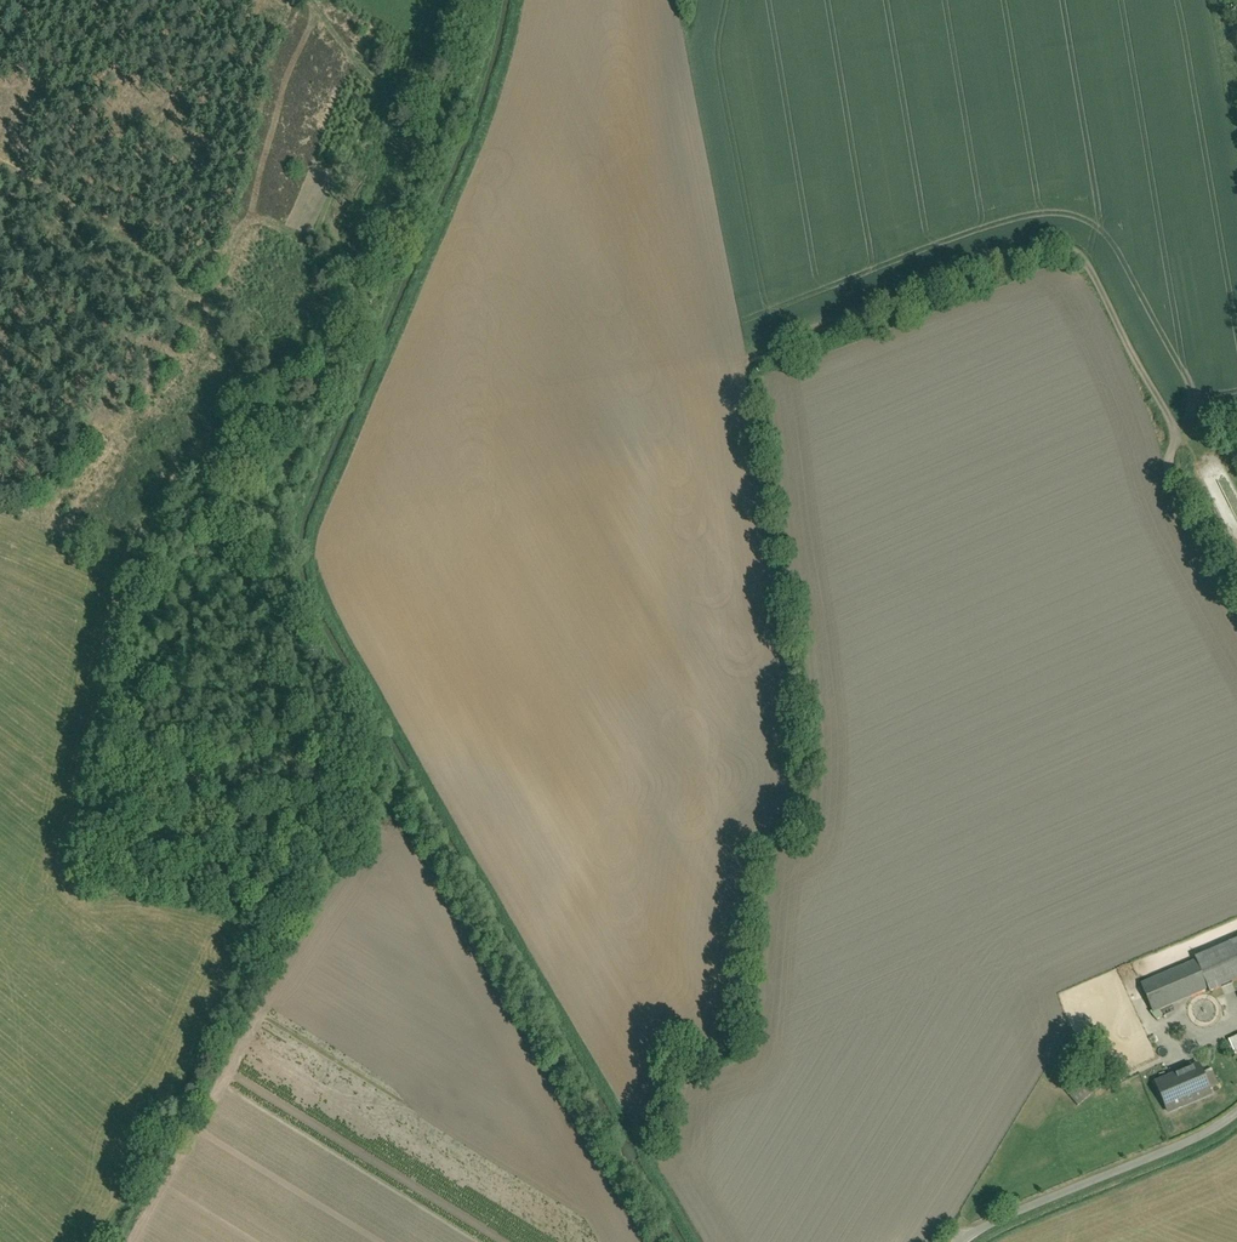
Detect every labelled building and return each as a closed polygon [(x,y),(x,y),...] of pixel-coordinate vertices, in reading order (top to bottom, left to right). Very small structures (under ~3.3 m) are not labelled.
[(1195,959),(1145,979),(1157,1008),(1217,983),(1219,988),(1236,980),(1236,935),(1192,953),(1195,959)] [(1204,1058),(1153,1079),(1165,1108),(1195,1096),(1199,1107),(1221,1098),(1204,1058)]
